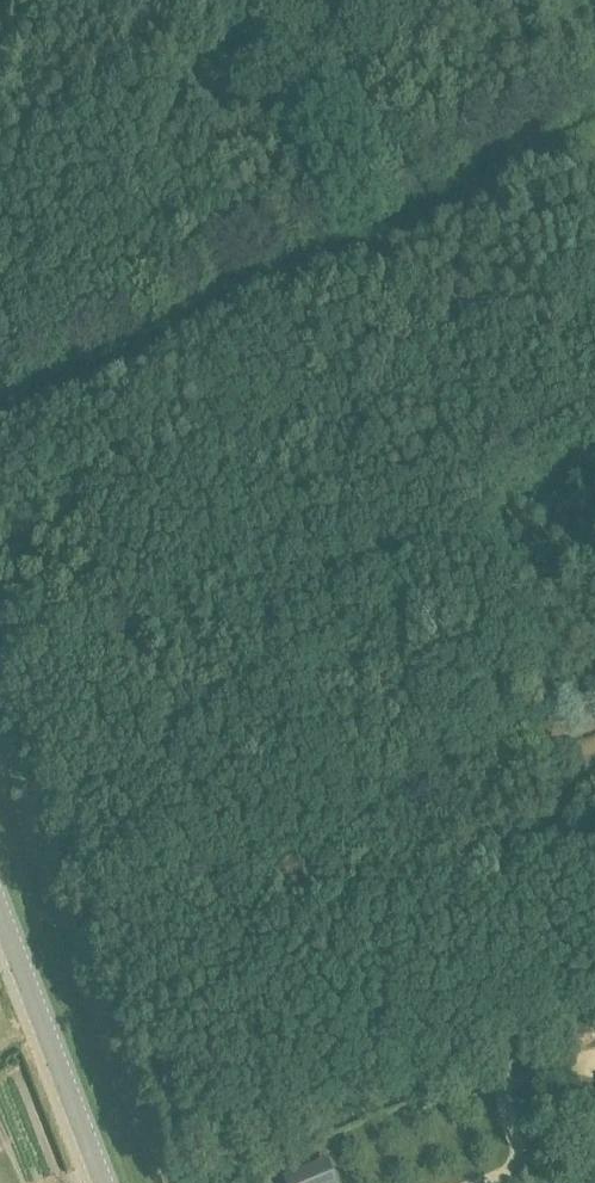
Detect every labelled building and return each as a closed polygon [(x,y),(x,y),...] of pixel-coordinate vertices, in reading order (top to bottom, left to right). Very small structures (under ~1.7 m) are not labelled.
[(587,1090),(579,1093),(582,1105),(591,1103),(587,1090)] [(286,1179),(287,1182),(305,1182),(301,1173),(286,1179)]
